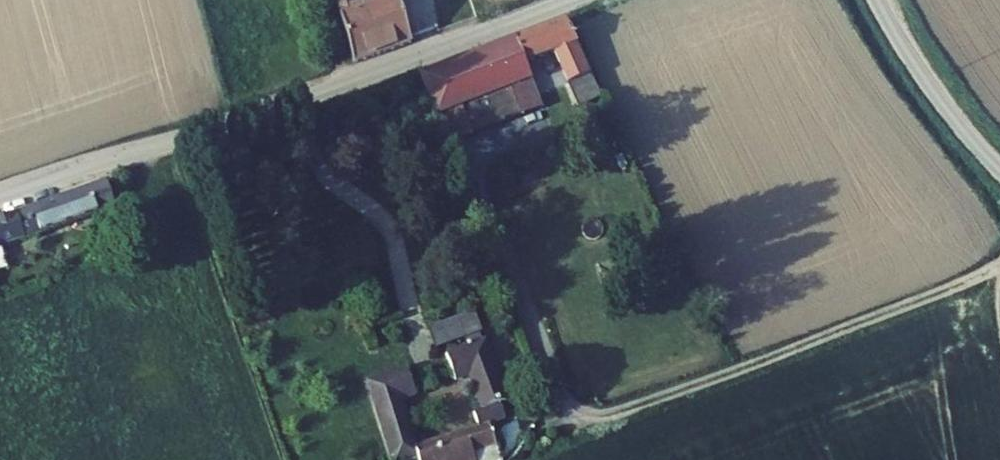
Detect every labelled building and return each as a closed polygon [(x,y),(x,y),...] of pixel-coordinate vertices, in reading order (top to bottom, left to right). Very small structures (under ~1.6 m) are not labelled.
[(349,49),(409,25),(402,0),(335,0),(349,49)] [(567,15),(514,33),(527,64),(556,56),(569,88),(592,78),(567,15)] [(514,33),(488,41),(506,95),(533,81),(527,64),(514,33)] [(488,41),(418,64),(439,124),(506,95),(488,41)] [(0,220),(0,250),(118,209),(109,182),(0,220)] [(490,367),(497,364),(475,304),(436,319),(445,344),(460,339),(472,373),(490,367)] [(406,329),(367,341),(396,428),(404,426),(411,447),(446,436),(447,439),(470,432),(470,434),(492,427),(479,386),(469,390),(416,407),(401,359),(414,355),(406,329)] [(472,373),(465,376),(469,390),(479,386),(494,381),(490,367),(472,373)]
